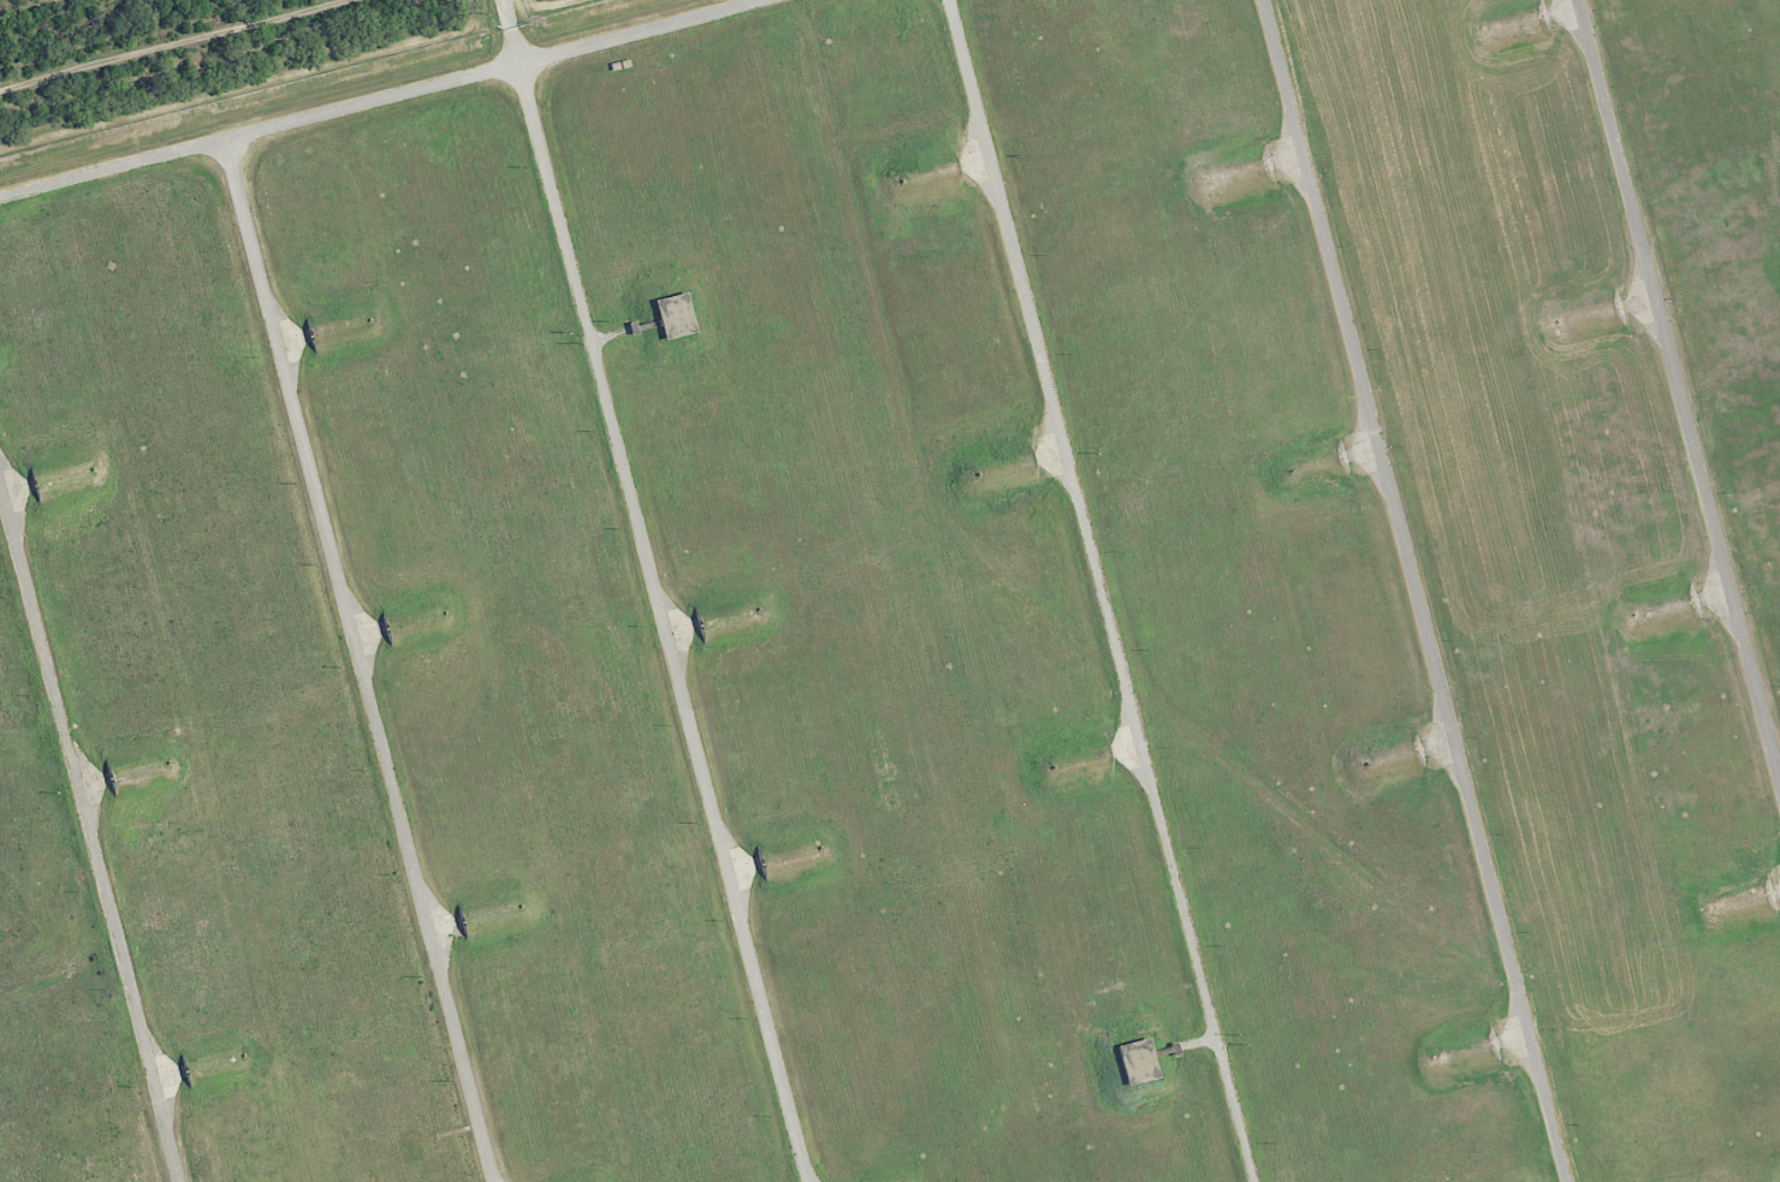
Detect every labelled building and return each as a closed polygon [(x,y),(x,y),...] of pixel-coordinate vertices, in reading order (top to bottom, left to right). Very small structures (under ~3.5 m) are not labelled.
[(652,301),(663,340),(694,331),(683,292),(652,301)] [(1115,1045),(1123,1085),(1155,1078),(1146,1038),(1115,1045)]
